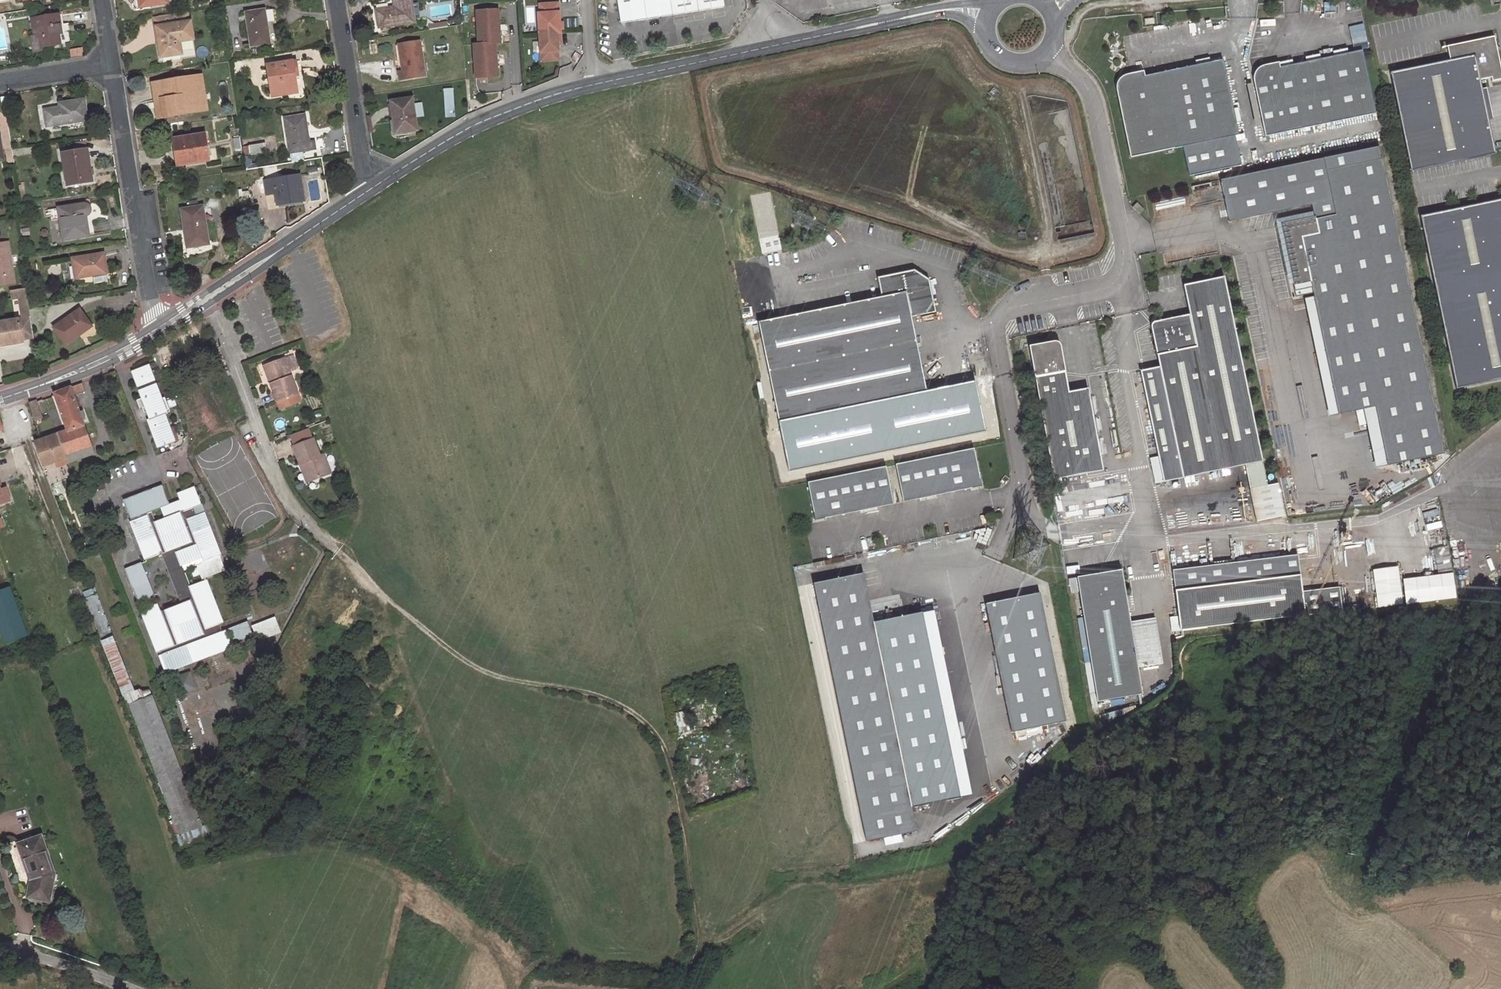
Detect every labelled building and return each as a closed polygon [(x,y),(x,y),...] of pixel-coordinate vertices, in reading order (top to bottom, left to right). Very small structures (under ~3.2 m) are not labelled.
[(133,9),(140,7),(139,0),(132,0),(133,9)] [(376,10),(379,28),(415,22),(412,0),(393,0),(394,7),(376,10)] [(621,25),(722,9),(721,0),(616,0),(621,25)] [(558,3),(540,4),(540,13),(538,13),(541,61),(558,60),(557,43),(556,33),(560,33),(558,3)] [(265,10),(246,13),(251,47),(270,44),(265,10)] [(478,12),(480,45),(496,44),(501,44),(499,11),(478,12)] [(156,27),(161,59),(182,56),(177,24),(189,22),(187,12),(152,18),(153,28),(156,27)] [(59,14),(32,19),(35,36),(31,37),(34,51),(42,50),(42,46),(61,43),(59,33),(62,32),(59,14)] [(177,24),(182,56),(194,54),(189,22),(177,24)] [(1390,71),(1411,172),(1495,154),(1480,80),(1491,78),(1492,81),(1500,80),(1500,69),(1495,37),(1448,46),(1450,59),(1390,71)] [(420,41),(398,44),(403,70),(399,71),(400,80),(426,75),(420,41)] [(475,45),(476,79),(498,78),(496,44),(480,45),(475,45)] [(1374,113),(1361,50),(1279,67),(1278,62),(1263,65),(1260,66),(1258,68),(1256,70),(1254,73),(1253,76),(1253,79),(1265,136),(1374,113)] [(1239,135),(1223,60),(1145,76),(1144,71),(1127,75),(1124,76),(1121,79),(1119,81),(1118,84),(1117,87),(1117,90),(1131,157),(1239,135)] [(297,61),(267,65),(272,96),(298,92),(294,71),(298,70),(297,61)] [(233,73),(243,72),(242,63),(231,64),(233,73)] [(159,118),(195,112),(192,94),(199,93),(196,78),(179,81),(179,79),(154,83),(159,118)] [(444,89),(445,101),(454,100),(453,88),(444,89)] [(202,111),(199,93),(192,94),(195,112),(202,111)] [(10,96),(1,98),(2,107),(12,106),(10,96)] [(413,97),(391,100),(394,121),(396,120),(398,133),(417,130),(413,97)] [(60,108),(44,110),(46,127),(88,120),(85,99),(59,103),(60,108)] [(455,115),(454,100),(445,101),(446,115),(455,115)] [(285,118),(290,153),(296,152),(318,149),(317,141),(310,142),(306,115),(285,118)] [(205,134),(174,139),(178,166),(209,161),(205,134)] [(1379,146),(1218,180),(1227,223),(1312,205),(1314,217),(1315,220),(1334,216),(1325,172),(1382,160),(1379,146)] [(85,150),(62,154),(67,186),(93,182),(91,168),(88,169),(85,150)] [(1314,217),(1280,224),(1295,297),(1313,294),(1338,415),(1362,410),(1365,425),(1377,422),(1386,466),(1443,454),(1382,160),(1325,172),(1334,216),(1315,220),(1314,217)] [(300,174),(266,179),(268,194),(275,193),(278,205),(305,201),(300,174)] [(1421,215),(1456,390),(1500,381),(1500,198),(1421,215)] [(190,208),(182,209),(185,228),(188,228),(191,246),(209,243),(203,206),(199,206),(198,201),(190,202),(190,208)] [(1132,207),(1140,214),(1145,209),(1137,202),(1132,207)] [(86,204),(59,208),(64,240),(88,236),(85,217),(87,216),(89,215),(90,212),(90,210),(90,208),(89,207),(88,205),(86,204)] [(0,243),(0,284),(15,282),(9,242),(0,243)] [(75,279),(93,276),(94,284),(109,281),(104,253),(71,258),(75,279)] [(881,296),(758,319),(777,419),(926,391),(911,316),(936,311),(930,279),(915,269),(878,276),(881,296)] [(1190,314),(1150,323),(1159,366),(1141,371),(1159,457),(1164,482),(1245,465),(1262,462),(1224,277),(1184,285),(1190,314)] [(28,297),(26,288),(10,290),(11,300),(19,298),(28,297)] [(29,307),(28,297),(19,298),(21,319),(31,318),(29,307)] [(79,309),(54,328),(66,345),(79,335),(77,334),(90,324),(79,309)] [(23,343),(22,340),(34,338),(31,318),(21,319),(0,323),(0,346),(23,343)] [(267,364),(273,382),(269,384),(275,402),(297,394),(284,358),(267,364)] [(263,366),(269,384),(273,382),(267,364),(263,366)] [(150,365),(132,372),(149,420),(147,421),(158,449),(176,442),(166,414),(168,413),(150,365)] [(1065,371),(1035,377),(1053,479),(1103,470),(1088,388),(1069,392),(1065,371)] [(54,394),(67,431),(58,434),(67,458),(69,464),(95,454),(84,422),(87,421),(84,412),(80,413),(74,394),(85,391),(83,384),(54,394)] [(35,421),(42,419),(36,400),(29,403),(35,421)] [(288,433),(293,445),(310,439),(306,427),(288,433)] [(44,466),(67,458),(58,434),(35,442),(44,466)] [(317,455),(311,438),(310,439),(293,445),(292,446),(298,464),(302,462),(309,480),(329,473),(322,453),(317,455)] [(974,448),(898,464),(906,503),(982,486),(974,448)] [(1159,457),(1150,459),(1156,484),(1164,482),(1159,457)] [(298,464),(304,482),(309,480),(302,462),(298,464)] [(1267,485),(1262,462),(1245,465),(1250,489),(1267,485)] [(886,466),(808,482),(815,520),(894,504),(886,466)] [(1120,479),(1050,489),(1055,513),(1125,503),(1120,479)] [(161,486),(123,500),(131,520),(169,505),(161,486)] [(147,515),(130,522),(144,561),(161,555),(181,605),(165,611),(164,611),(161,612),(142,563),(126,569),(142,610),(140,610),(156,653),(160,651),(162,655),(157,656),(162,669),(179,662),(175,652),(202,641),(209,658),(233,648),(227,630),(222,632),(219,625),(224,623),(207,580),(190,587),(183,571),(197,565),(202,580),(225,571),(219,556),(222,556),(205,513),(196,516),(193,509),(202,505),(195,487),(177,494),(184,512),(181,513),(180,513),(154,522),(154,523),(151,524),(147,515)] [(193,509),(196,516),(205,513),(202,505),(193,509)] [(1437,572),(1453,571),(1451,546),(1435,547),(1437,572)] [(1177,571),(1179,591),(1304,577),(1302,557),(1177,571)] [(1400,567),(1374,570),(1378,608),(1404,605),(1400,567)] [(1121,569),(1077,577),(1098,702),(1142,694),(1121,569)] [(864,574),(814,584),(865,842),(915,832),(864,574)] [(1456,574),(1405,580),(1408,605),(1459,599),(1456,574)] [(1304,577),(1179,591),(1184,631),(1309,617),(1306,591),(1304,577)] [(98,587),(86,591),(100,640),(112,636),(98,587)] [(1306,591),(1309,617),(1344,613),(1341,587),(1306,591)] [(10,588),(0,592),(0,635),(4,645),(28,636),(10,588)] [(1041,595),(987,606),(1012,731),(1066,721),(1041,595)] [(275,618),(253,626),(258,641),(281,632),(275,618)] [(228,629),(234,646),(254,638),(248,622),(228,629)] [(112,638),(103,642),(121,689),(131,685),(112,638)] [(164,674),(209,658),(202,641),(175,652),(179,662),(162,669),(164,674)] [(189,673),(173,678),(179,694),(195,689),(189,673)] [(127,699),(179,834),(201,825),(151,694),(143,698),(141,694),(127,699)] [(31,843),(21,847),(27,867),(25,867),(30,881),(27,898),(50,902),(55,873),(42,835),(30,840),(31,843)]
